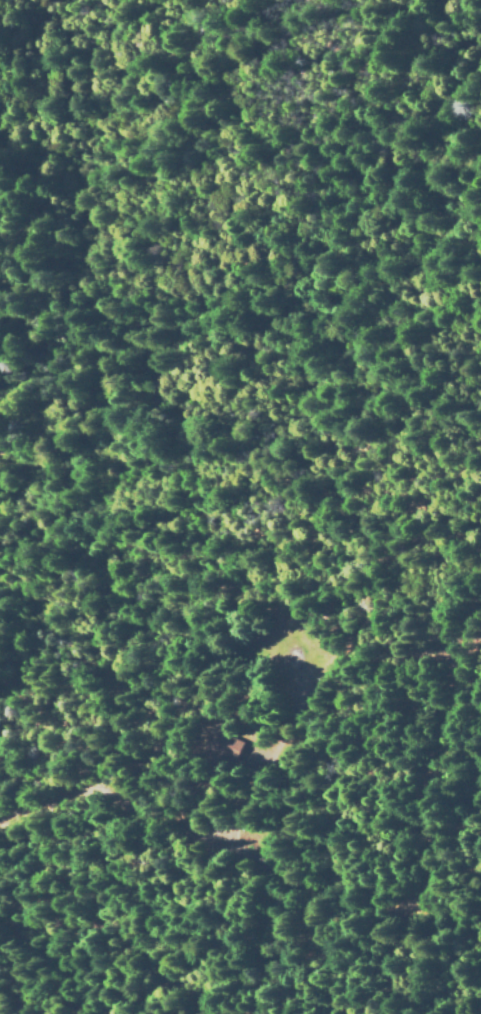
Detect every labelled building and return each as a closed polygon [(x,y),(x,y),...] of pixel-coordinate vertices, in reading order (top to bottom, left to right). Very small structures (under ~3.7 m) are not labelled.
[(241,745),(230,736),(221,749),(232,757),(241,745)]
